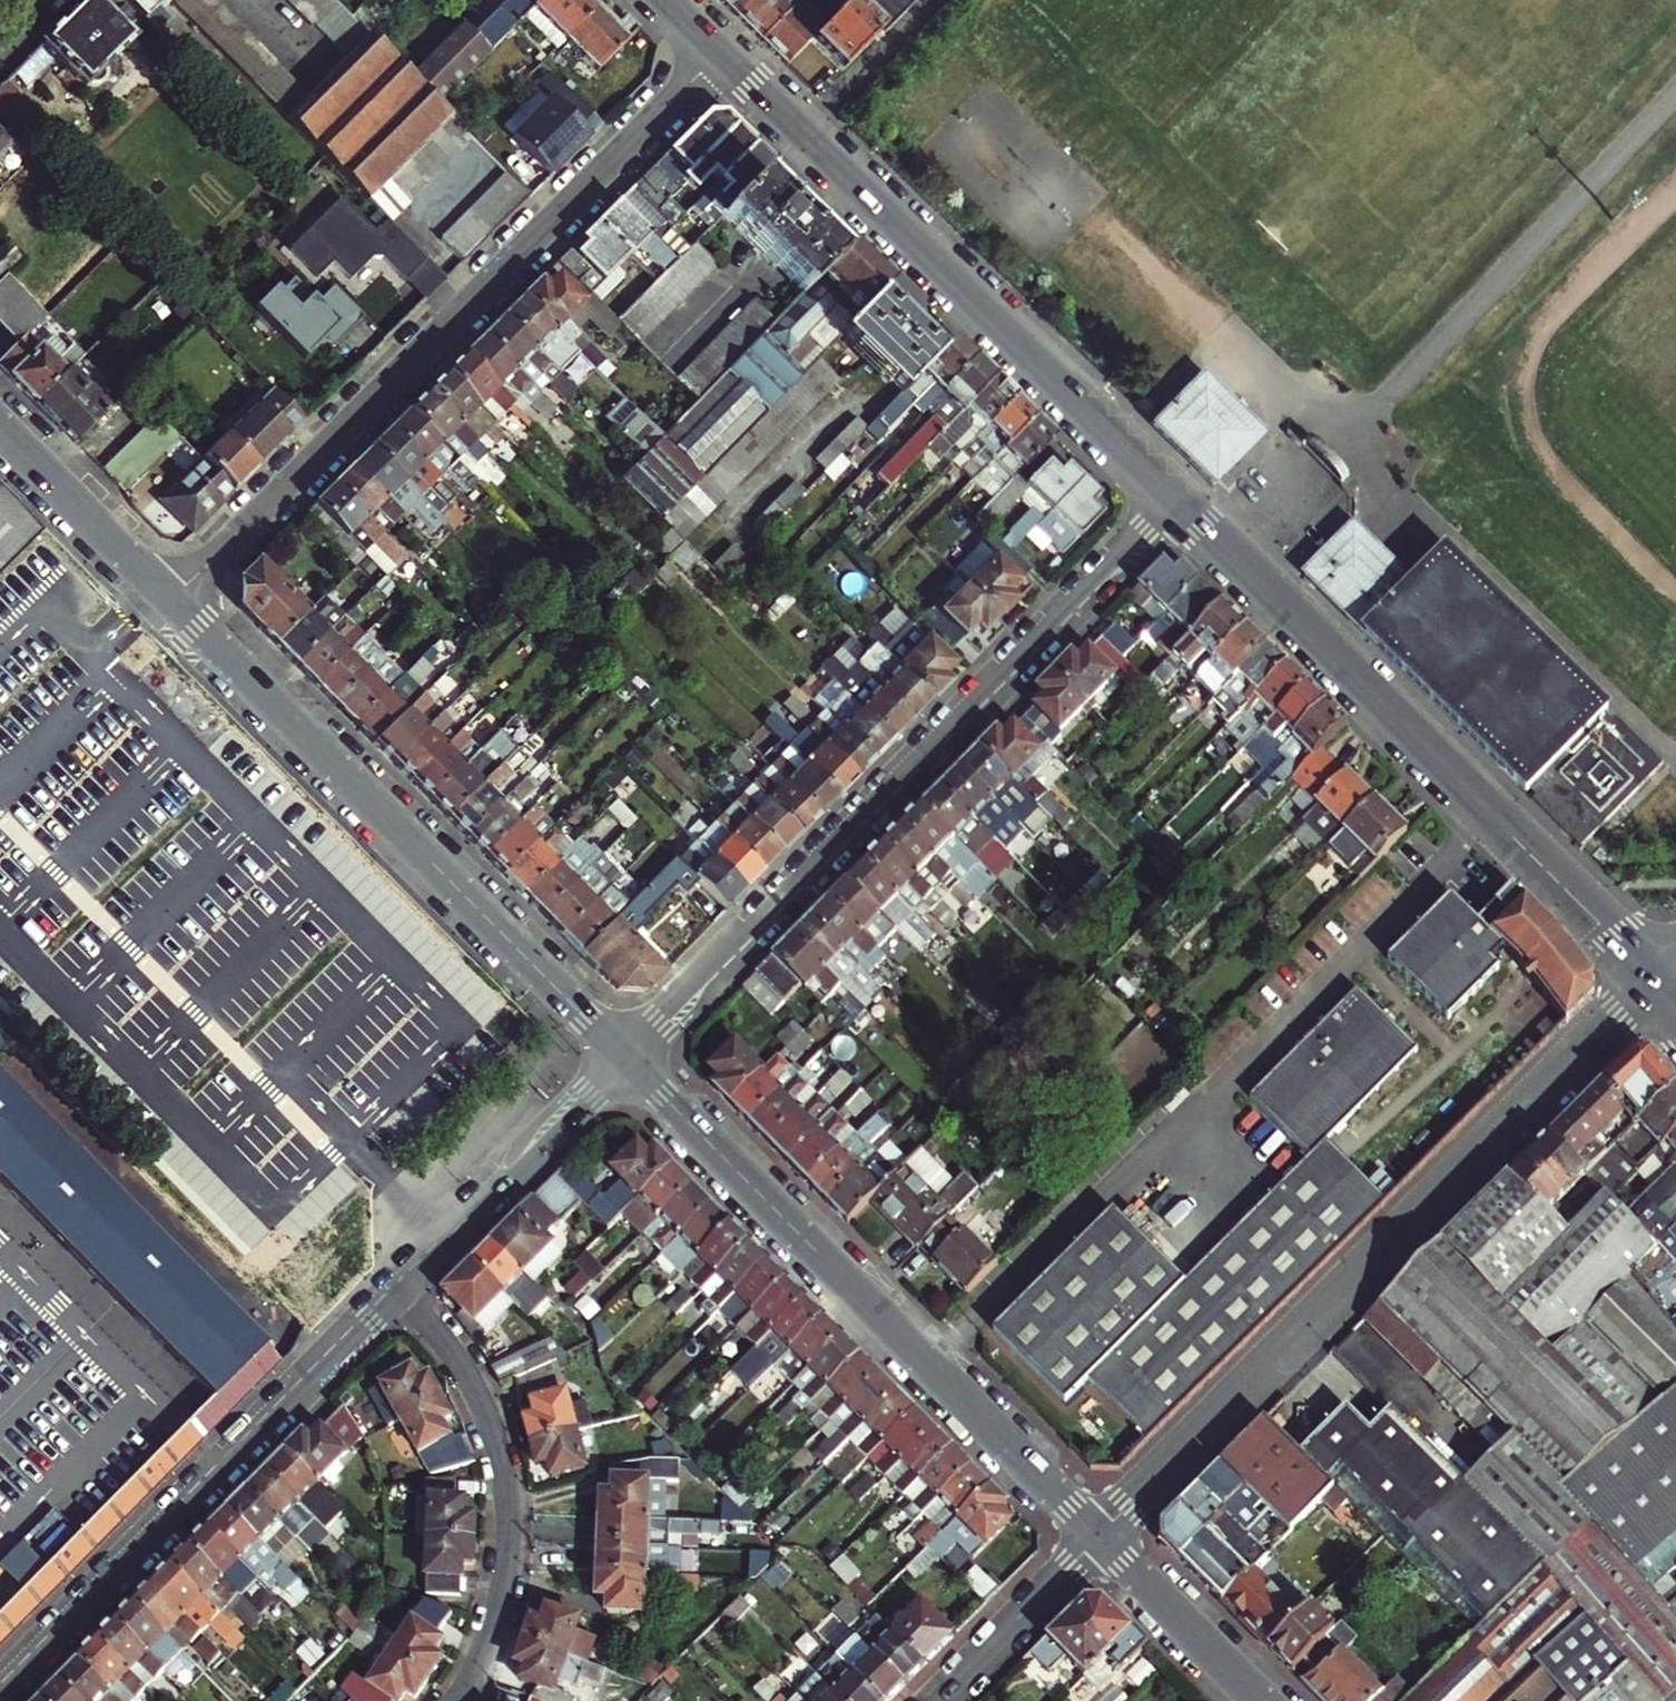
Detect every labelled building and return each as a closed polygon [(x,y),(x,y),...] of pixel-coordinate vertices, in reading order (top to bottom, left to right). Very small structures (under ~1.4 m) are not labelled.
[(50,38),(65,52),(94,81),(97,77),(101,78),(104,79),(107,78),(110,76),(112,73),(113,69),(113,66),(112,63),(148,27),(143,22),(122,0),(88,0),(50,38)] [(143,22),(165,0),(122,0),(143,22)] [(289,121),(311,99),(299,86),(276,63),(277,62),(217,0),(170,0),(289,121)] [(350,60),(372,37),(371,36),(359,25),(351,17),(334,0),(288,0),(312,24),(314,22),(350,60)] [(541,0),(509,0),(484,25),(500,41),(520,21),(533,8),(541,0)] [(533,8),(566,39),(601,4),(596,0),(541,0),(533,8)] [(734,15),(749,0),(720,0),(734,15)] [(784,0),(749,0),(734,15),(760,39),(792,7),(784,0)] [(792,7),(760,39),(787,66),(810,42),(848,3),(845,0),(824,0),(811,13),(806,8),(799,15),(792,7)] [(810,42),(842,73),(879,34),(880,35),(914,0),(851,0),(848,3),(810,42)] [(597,71),(640,28),(629,18),(622,25),(601,4),(566,39),(597,71)] [(533,8),(520,21),(552,53),(566,39),(533,8)] [(359,25),(371,36),(379,28),(360,9),(351,17),(359,25)] [(438,104),(490,51),(474,35),(463,24),(420,66),(410,76),(438,104)] [(500,41),(484,25),(474,35),(490,51),(500,41)] [(289,121),(369,201),(388,181),(408,201),(471,138),(438,104),(410,76),(390,56),(372,37),(350,60),(311,99),(289,121)] [(50,38),(15,73),(29,87),(65,52),(50,38)] [(309,39),(287,63),(307,81),(329,58),(309,39)] [(410,76),(420,66),(401,46),(390,56),(410,76)] [(0,88),(0,113),(19,94),(6,82),(0,88)] [(557,91),(510,138),(548,177),(596,130),(557,91)] [(707,111),(632,187),(652,207),(690,170),(736,123),(725,112),(707,111)] [(706,179),(714,186),(756,143),(736,123),(690,170),(652,207),(672,228),(683,217),(676,209),(682,202),(675,195),(680,190),(688,197),(706,179)] [(11,146),(0,134),(0,157),(11,146)] [(756,143),(714,186),(705,195),(711,201),(703,210),(711,218),(706,222),(711,227),(723,214),(770,167),(775,162),(756,143)] [(518,162),(507,173),(529,196),(540,185),(518,162)] [(803,293),(849,246),(836,233),(826,242),(774,190),(783,181),(770,167),(723,214),(803,293)] [(441,239),(463,262),(529,196),(507,173),(467,213),(441,239)] [(695,204),(697,203),(705,195),(714,186),(706,179),(688,197),(695,204)] [(388,181),(369,201),(395,227),(415,207),(408,201),(388,181)] [(617,202),(677,261),(691,247),(672,228),(652,207),(632,187),(617,202)] [(682,202),(688,197),(680,190),(675,195),(682,202)] [(711,201),(705,195),(697,203),(703,210),(711,201)] [(387,244),(346,201),(291,254),(321,286),(339,269),(353,284),(383,256),(409,283),(429,264),(399,232),(387,244)] [(665,274),(677,261),(617,202),(597,222),(629,254),(631,256),(639,248),(665,274)] [(575,254),(571,249),(558,262),(590,293),(629,254),(597,222),(581,239),(586,244),(575,254)] [(106,238),(114,246),(120,240),(112,232),(106,238)] [(581,239),(571,249),(575,254),(586,244),(581,239)] [(773,404),(816,360),(841,334),(879,295),(895,279),(855,240),(849,246),(803,293),(776,321),(742,357),(720,378),(699,401),(664,436),(644,456),(622,480),(660,518),(691,488),(752,425),(773,404)] [(665,274),(657,282),(618,321),(640,343),(718,264),(696,242),(691,247),(677,261),(665,274)] [(7,245),(0,253),(0,279),(20,258),(7,245)] [(639,248),(631,256),(657,282),(665,274),(639,248)] [(560,325),(583,302),(557,277),(546,287),(540,280),(523,297),(541,314),(561,334),(565,330),(560,325)] [(317,302),(293,279),(282,290),(276,284),(254,306),(303,355),(324,334),(331,341),(359,315),(332,287),(317,302)] [(0,285),(0,323),(21,344),(28,337),(43,323),(3,282),(0,285)] [(879,295),(841,334),(900,393),(939,353),(879,295)] [(503,317),(536,349),(544,341),(560,356),(561,355),(614,409),(605,417),(644,456),(664,436),(595,369),(570,344),(561,334),(541,314),(523,297),(503,317)] [(754,299),(676,378),(699,401),(720,378),(742,357),(776,321),(754,299)] [(589,308),(583,302),(560,325),(565,330),(566,331),(589,308)] [(503,317),(484,336),(517,369),(525,361),(540,376),(542,375),(566,398),(576,388),(551,364),(536,349),(503,317)] [(55,362),(66,351),(51,335),(39,346),(40,346),(55,362)] [(464,356),(505,396),(513,388),(521,396),(522,394),(547,418),(557,408),(532,384),(517,369),(484,336),(464,356)] [(579,336),(570,344),(595,369),(605,359),(589,343),(588,344),(579,336)] [(40,346),(39,347),(28,337),(21,344),(0,365),(0,366),(39,405),(73,371),(84,359),(71,346),(66,351),(55,362),(40,346)] [(940,391),(973,357),(954,337),(939,353),(900,393),(867,427),(866,428),(878,440),(912,404),(933,384),(940,391)] [(544,341),(536,349),(551,364),(560,356),(544,341)] [(445,375),(488,417),(497,408),(503,414),(513,404),(512,403),(505,396),(464,356),(445,375)] [(994,377),(973,357),(940,391),(924,407),(932,415),(875,474),(887,486),(925,447),(994,377)] [(837,381),(816,360),(773,404),(752,425),(691,488),(660,518),(669,527),(682,539),(742,478),(837,381)] [(525,361),(517,369),(532,384),(540,376),(525,361)] [(73,371),(39,405),(77,444),(112,410),(73,371)] [(494,423),(488,417),(445,375),(427,393),(476,442),(494,423)] [(1202,376),(1153,424),(1214,484),(1264,435),(1202,376)] [(986,426),(1014,397),(994,377),(925,447),(938,459),(970,427),(972,421),(969,418),(974,413),(986,426)] [(924,407),(940,391),(933,384),(912,404),(920,412),(924,407)] [(513,388),(505,396),(512,403),(521,396),(513,388)] [(273,390),(227,435),(257,466),(304,420),(273,390)] [(476,442),(427,393),(409,412),(441,444),(449,435),(466,451),(503,488),(513,478),(476,442)] [(970,481),(971,479),(1034,416),(1014,397),(986,426),(977,435),(973,438),(982,447),(967,462),(970,465),(962,473),(970,481)] [(497,408),(488,417),(494,423),(503,414),(497,408)] [(409,412),(390,430),(423,462),(431,453),(447,470),(467,490),(477,480),(457,460),(441,444),(409,412)] [(972,421),(970,427),(977,435),(986,426),(974,413),(969,418),(972,421)] [(178,436),(157,415),(102,469),(123,490),(178,436)] [(1034,416),(971,479),(978,486),(987,477),(996,468),(1009,481),(1015,475),(1053,435),(1034,416)] [(866,428),(867,427),(857,417),(816,458),(826,468),(840,454),(866,428)] [(1301,429),(1292,438),(1305,447),(1312,440),(1301,429)] [(423,462),(390,430),(371,449),(403,481),(412,473),(428,489),(430,488),(447,505),(457,496),(439,478),(423,462)] [(201,459),(202,459),(233,490),(257,466),(227,435),(226,435),(201,459)] [(449,435),(441,444),(457,460),(466,451),(449,435)] [(982,447),(973,438),(951,462),(962,473),(970,465),(967,462),(982,447)] [(371,449),(352,468),(384,500),(393,492),(410,508),(412,506),(430,524),(438,516),(420,498),(403,481),(371,449)] [(1054,452),(1046,460),(1057,471),(1065,463),(1054,452)] [(431,453),(423,462),(439,478),(447,470),(431,453)] [(849,462),(840,454),(826,468),(824,471),(832,479),(849,462)] [(233,490),(202,459),(162,499),(192,531),(233,490)] [(1024,484),(1026,486),(1046,506),(1041,511),(1045,516),(1081,478),(1065,463),(1057,471),(1046,460),(1024,483),(1015,475),(1009,481),(1000,490),(974,516),(1004,545),(1010,551),(1030,530),(1041,519),(1032,509),(1009,531),(995,517),(1022,490),(1020,488),(1024,484)] [(334,486),(366,519),(375,510),(391,527),(401,517),(384,500),(352,468),(334,486)] [(987,477),(1000,490),(1009,481),(996,468),(987,477)] [(412,473),(403,481),(420,498),(428,489),(412,473)] [(1097,494),(1081,478),(1045,516),(1049,520),(1055,514),(1077,536),(1100,512),(1090,502),(1097,494)] [(1349,478),(1343,484),(1352,496),(1360,488),(1349,478)] [(764,531),(804,491),(794,481),(754,521),(764,531)] [(43,528),(0,486),(0,571),(43,528)] [(315,505),(348,537),(357,546),(364,553),(388,577),(407,559),(383,535),(366,519),(334,486),(315,505)] [(393,492),(384,500),(401,517),(410,508),(393,492)] [(1107,504),(1097,494),(1090,502),(1100,512),(1107,504)] [(348,537),(315,505),(305,516),(347,556),(357,546),(348,537)] [(366,519),(383,535),(391,527),(375,510),(366,519)] [(1041,519),(1049,526),(1067,545),(1077,536),(1055,514),(1049,520),(1045,516),(1041,519)] [(1037,538),(1049,526),(1041,519),(1030,530),(1037,538)] [(1356,526),(1339,543),(1398,600),(1414,584),(1356,526)] [(653,542),(666,555),(682,539),(669,527),(653,542)] [(1339,543),(1306,575),(1365,633),(1398,600),(1339,543)] [(731,544),(709,567),(719,577),(741,555),(731,544)] [(962,576),(959,579),(997,617),(1014,601),(1007,593),(1017,582),(1030,570),(1010,551),(1004,545),(992,557),(968,582),(962,576)] [(967,556),(952,572),(955,576),(959,579),(962,576),(968,582),(992,557),(983,548),(971,560),(967,556)] [(1446,551),(1414,584),(1398,600),(1365,633),(1490,756),(1526,792),(1529,789),(1537,797),(1534,800),(1582,847),(1624,806),(1663,764),(1615,717),(1612,720),(1605,712),(1608,709),(1446,551)] [(1165,560),(1130,596),(1143,608),(1153,598),(1167,614),(1200,580),(1184,563),(1176,571),(1165,560)] [(275,644),(324,596),(316,588),(305,598),(310,603),(305,608),(259,561),(240,581),(239,608),(275,644)] [(940,590),(943,594),(950,600),(961,590),(955,583),(959,579),(955,576),(940,590)] [(950,600),(943,594),(919,618),(951,649),(974,626),(981,634),(997,617),(959,579),(955,583),(961,590),(950,600)] [(1156,647),(1169,660),(1224,603),(1200,580),(1167,614),(1178,625),(1156,647)] [(1007,593),(1014,601),(1025,590),(1017,582),(1007,593)] [(275,644),(295,664),(328,631),(320,622),(336,608),(324,596),(275,644)] [(1224,603),(1169,660),(1157,672),(1154,674),(1164,684),(1184,665),(1198,678),(1248,627),(1224,603)] [(343,616),(336,608),(320,622),(328,631),(343,616)] [(1167,614),(1145,636),(1156,647),(1178,625),(1167,614)] [(328,631),(295,664),(315,684),(348,651),(340,643),(355,628),(343,616),(328,631)] [(932,700),(948,684),(940,675),(950,665),(910,625),(892,642),(876,626),(866,635),(875,644),(899,667),(932,700)] [(1114,626),(1103,638),(1123,659),(1133,649),(1135,646),(1114,626)] [(1248,627),(1198,678),(1193,683),(1196,686),(1198,684),(1215,701),(1268,647),(1248,627)] [(348,651),(363,636),(355,628),(340,643),(348,651)] [(445,633),(433,644),(453,664),(465,652),(455,643),(445,633)] [(315,684),(334,703),(367,670),(359,662),(375,647),(363,636),(348,651),(315,684)] [(863,672),(879,687),(912,720),(932,700),(899,667),(890,676),(867,652),(865,653),(850,638),(840,648),(863,672)] [(1072,654),(1056,671),(1093,708),(1096,704),(1091,699),(1115,676),(1119,679),(1121,676),(1138,691),(1147,682),(1123,659),(1103,638),(1079,662),(1072,654)] [(875,644),(867,652),(890,676),(899,667),(875,644)] [(359,662),(367,670),(382,655),(375,647),(359,662)] [(1288,666),(1268,647),(1215,701),(1206,710),(1226,729),(1288,666)] [(1154,674),(1157,672),(1133,649),(1123,659),(1147,682),(1154,674)] [(367,670),(334,703),(354,724),(387,690),(379,682),(394,667),(382,655),(367,670)] [(820,668),(836,684),(846,674),(830,658),(820,668)] [(354,724),(373,743),(407,710),(399,701),(414,686),(429,671),(418,660),(403,675),(387,690),(354,724)] [(1288,666),(1226,729),(1223,733),(1236,747),(1232,751),(1238,757),(1245,749),(1308,686),(1288,666)] [(403,675),(394,667),(379,682),(387,690),(403,675)] [(826,694),(836,684),(820,668),(810,678),(826,694)] [(623,681),(641,699),(651,689),(633,671),(623,681)] [(1056,671),(1039,688),(1046,696),(1024,718),(1059,752),(1069,762),(1079,752),(1062,735),(1061,729),(1083,707),(1088,712),(1093,708),(1056,671)] [(373,743),(392,762),(425,730),(417,721),(433,705),(432,704),(455,681),(445,672),(422,695),(407,710),(373,743)] [(879,687),(863,672),(855,680),(870,695),(879,687)] [(1147,682),(1138,691),(1148,701),(1164,684),(1154,674),(1147,682)] [(912,720),(879,687),(870,695),(855,680),(843,692),(859,707),(892,740),(912,720)] [(422,695),(414,686),(399,701),(407,710),(422,695)] [(1284,750),(1328,705),(1308,686),(1245,749),(1254,757),(1272,739),(1284,750)] [(851,715),(859,707),(843,692),(836,699),(851,715)] [(854,779),(873,760),(840,728),(832,736),(816,720),(815,721),(791,697),(781,707),(805,730),(822,747),(854,779)] [(822,697),(816,704),(824,711),(830,705),(822,697)] [(873,760),(892,740),(859,707),(851,715),(836,699),(830,705),(824,711),(840,728),(873,760)] [(441,713),(433,705),(417,721),(425,730),(441,713)] [(1294,779),(1322,751),(1348,725),(1328,705),(1284,750),(1281,753),(1289,761),(1261,789),(1232,819),(1243,830),(1294,779)] [(824,711),(816,720),(832,736),(840,728),(824,711)] [(435,740),(452,724),(441,713),(425,730),(392,762),(410,781),(443,748),(435,740)] [(787,749),(804,765),(836,797),(854,779),(822,747),(813,755),(797,739),(773,715),(763,725),(787,749)] [(1059,752),(1024,718),(1004,738),(997,731),(980,747),(1028,795),(1037,803),(1052,818),(1063,829),(1073,819),(1033,777),(1059,752)] [(460,732),(452,724),(435,740),(443,748),(460,732)] [(795,773),(779,757),(778,758),(754,734),(750,738),(739,728),(734,734),(768,768),(785,784),(817,816),(836,797),(804,765),(795,773)] [(813,755),(822,747),(805,730),(797,739),(813,755)] [(453,758),(470,742),(460,732),(443,748),(410,781),(428,799),(461,766),(453,758)] [(478,750),(461,766),(428,799),(447,818),(479,786),(471,777),(488,761),(496,750),(487,741),(478,750)] [(478,750),(470,742),(453,758),(461,766),(478,750)] [(479,786),(447,818),(465,837),(515,788),(507,780),(517,769),(532,754),(522,743),(496,769),(479,786)] [(1028,795),(980,747),(960,767),(994,800),(1002,792),(1017,806),(1028,795)] [(804,765),(787,749),(779,757),(795,773),(804,765)] [(1345,829),(1376,798),(1348,772),(1346,774),(1322,751),(1294,779),(1317,803),(1301,819),(1328,846),(1345,829)] [(736,753),(726,762),(742,778),(751,768),(736,753)] [(1289,761),(1281,753),(1253,781),(1261,789),(1289,761)] [(496,769),(488,761),(471,777),(479,786),(496,769)] [(515,788),(465,837),(483,856),(533,806),(526,799),(531,792),(549,774),(539,764),(525,778),(515,788)] [(960,767),(941,787),(974,820),(982,811),(998,827),(1009,815),(994,800),(960,767)] [(777,792),(785,784),(768,768),(760,776),(777,792)] [(525,778),(517,769),(507,780),(515,788),(525,778)] [(719,771),(709,780),(724,795),(734,786),(719,771)] [(777,792),(760,776),(750,786),(767,802),(799,834),(817,816),(785,784),(777,792)] [(713,806),(724,795),(709,780),(698,791),(713,806)] [(767,802),(750,786),(742,794),(759,810),(767,802)] [(962,832),(977,846),(982,851),(994,839),(990,835),(974,820),(941,787),(921,807),(954,840),(962,832)] [(539,800),(531,792),(526,799),(533,806),(539,800)] [(1009,815),(1017,806),(1002,792),(994,800),(1009,815)] [(759,810),(742,794),(732,803),(749,820),(781,852),(799,834),(767,802),(759,810)] [(1407,829),(1376,798),(1345,829),(1328,846),(1349,866),(1365,850),(1376,860),(1379,857),(1407,829)] [(615,801),(607,809),(626,829),(635,821),(615,801)] [(732,803),(724,812),(741,829),(749,820),(732,803)] [(1052,818),(1037,803),(1027,813),(1043,828),(1052,818)] [(483,856),(502,874),(534,842),(526,833),(543,817),(533,806),(483,856)] [(921,807),(903,826),(945,867),(953,859),(984,888),(994,878),(969,854),(954,840),(921,807)] [(743,890),(762,871),(731,840),(722,848),(705,831),(704,832),(680,809),(671,818),(686,833),(694,842),(712,859),(743,890)] [(982,811),(974,820),(990,835),(998,827),(982,811)] [(781,852),(749,820),(741,829),(724,812),(713,822),(731,840),(762,871),(781,852)] [(526,833),(534,842),(550,826),(551,825),(543,817),(526,833)] [(686,833),(671,818),(661,828),(676,843),(686,833)] [(722,848),(731,840),(713,822),(705,831),(722,848)] [(1033,838),(1017,823),(1008,833),(1023,848),(1033,838)] [(502,874),(522,894),(555,861),(547,853),(562,838),(550,826),(534,842),(502,874)] [(884,844),(933,892),(942,883),(966,906),(975,897),(945,867),(903,826),(884,844)] [(954,840),(969,854),(977,846),(962,832),(954,840)] [(570,846),(562,838),(547,853),(555,861),(570,846)] [(522,894),(541,914),(574,881),(567,873),(582,858),(589,850),(577,839),(570,846),(555,861),(522,894)] [(712,859),(694,842),(686,850),(703,867),(712,859)] [(1022,868),(998,843),(988,853),(1013,877),(1022,868)] [(866,863),(898,895),(906,886),(923,903),(947,926),(957,916),(933,892),(884,844),(866,863)] [(697,882),(724,909),(743,890),(712,859),(703,867),(686,850),(675,861),(697,882)] [(567,873),(574,881),(589,866),(582,858),(567,873)] [(953,859),(945,867),(975,897),(984,888),(953,859)] [(674,860),(629,906),(614,920),(580,953),(616,990),(644,990),(662,972),(628,938),(646,921),(643,918),(674,887),(682,896),(697,882),(675,861),(674,860)] [(866,863),(848,881),(897,929),(915,911),(898,895),(866,863)] [(605,865),(597,873),(601,878),(586,893),(594,900),(617,877),(605,865)] [(541,914),(560,933),(594,900),(586,893),(601,878),(597,873),(589,866),(574,881),(541,914)] [(560,933),(580,953),(614,920),(606,913),(621,898),(636,883),(624,870),(617,877),(594,900),(560,933)] [(848,881),(829,901),(861,932),(870,923),(887,939),(897,929),(848,881)] [(906,886),(898,895),(915,911),(923,903),(906,886)] [(1566,1022),(1592,996),(1595,980),(1555,930),(1513,889),(1478,923),(1450,897),(1434,913),(1387,961),(1447,1021),(1498,969),(1489,960),(1503,949),(1522,969),(1566,1022)] [(629,906),(621,898),(606,913),(614,920),(629,906)] [(811,919),(843,950),(851,942),(868,958),(892,981),(901,972),(877,949),(861,932),(829,901),(811,919)] [(860,967),(843,950),(811,919),(793,937),(825,969),(833,961),(850,977),(874,1000),(884,990),(860,967)] [(877,949),(887,939),(870,923),(861,932),(877,949)] [(895,946),(904,937),(897,929),(887,939),(895,946)] [(825,969),(793,937),(773,957),(802,984),(803,986),(805,988),(814,980),(831,996),(832,995),(840,1002),(839,1003),(855,1020),(865,1009),(841,985),(825,969)] [(921,953),(904,937),(895,946),(911,962),(921,953)] [(851,942),(843,950),(860,967),(868,958),(851,942)] [(785,1001),(802,984),(773,957),(756,974),(785,1001)] [(841,985),(850,977),(833,961),(825,969),(841,985)] [(766,1011),(779,999),(755,975),(743,987),(766,1011)] [(805,988),(822,1005),(831,996),(814,980),(805,988)] [(1116,1208),(995,1329),(1067,1401),(1090,1378),(1151,1440),(1387,1202),(1325,1144),(1416,1051),(1356,991),(1296,1052),(1302,1059),(1285,1077),(1278,1070),(1253,1095),(1313,1155),(1188,1280),(1116,1208)] [(804,1032),(787,1048),(796,1057),(813,1041),(804,1032)] [(722,1079),(714,1087),(731,1104),(764,1071),(737,1043),(711,1068),(722,1079)] [(1675,1088),(1675,1083),(1652,1051),(1634,1050),(1549,1135),(1588,1174),(1675,1088)] [(822,1051),(799,1075),(750,1124),(770,1144),(818,1095),(808,1084),(831,1061),(822,1051)] [(1296,1052),(1278,1070),(1285,1077),(1302,1059),(1296,1052)] [(780,1056),(764,1071),(731,1104),(750,1124),(799,1075),(780,1056)] [(843,1071),(818,1095),(770,1144),(790,1164),(823,1130),(815,1122),(830,1107),(828,1105),(852,1081),(843,1071)] [(206,1436),(282,1359),(0,1079),(0,1182),(214,1393),(190,1419),(44,1565),(21,1588),(0,1609),(0,1645),(206,1436)] [(1640,1170),(1675,1134),(1675,1088),(1588,1174),(1598,1184),(1601,1187),(1608,1194),(1612,1198),(1640,1170)] [(823,1130),(790,1164),(809,1183),(842,1150),(834,1142),(849,1126),(846,1124),(854,1116),(855,1117),(871,1101),(862,1091),(838,1115),(823,1130)] [(838,1115),(830,1107),(815,1122),(823,1130),(838,1115)] [(858,1135),(842,1150),(809,1183),(829,1203),(878,1155),(869,1146),(886,1129),(875,1118),(858,1135)] [(834,1142),(842,1150),(858,1135),(849,1126),(834,1142)] [(911,1141),(901,1131),(885,1147),(895,1157),(911,1141)] [(1656,1187),(1675,1168),(1675,1134),(1640,1170),(1656,1187)] [(1588,1174),(1549,1135),(1533,1151),(1572,1191),(1588,1174)] [(673,1166),(655,1148),(647,1156),(637,1147),(614,1170),(636,1194),(631,1199),(635,1204),(640,1199),(673,1166)] [(1560,1202),(1572,1191),(1533,1151),(1524,1160),(1538,1173),(1533,1177),(1541,1185),(1542,1184),(1560,1202)] [(889,1167),(878,1155),(829,1203),(849,1223),(872,1199),(882,1190),(874,1182),(889,1167)] [(882,1190),(872,1199),(919,1247),(921,1246),(948,1218),(979,1187),(965,1173),(944,1193),(934,1183),(946,1172),(932,1159),(921,1170),(911,1160),(897,1175),(882,1190)] [(1559,1204),(1560,1202),(1542,1184),(1541,1185),(1533,1177),(1538,1173),(1524,1160),(1509,1175),(1548,1214),(1559,1204)] [(568,1164),(555,1177),(582,1203),(609,1230),(621,1217),(568,1164)] [(692,1186),(673,1166),(640,1199),(648,1207),(633,1222),(644,1234),(659,1219),(692,1186)] [(897,1175),(889,1167),(874,1182),(882,1190),(897,1175)] [(1675,1275),(1675,1168),(1656,1187),(1628,1215),(1612,1198),(1608,1194),(1578,1223),(1574,1227),(1567,1233),(1563,1229),(1548,1214),(1509,1175),(1366,1318),(1468,1418),(1474,1412),(1482,1420),(1490,1413),(1514,1437),(1563,1487),(1675,1390),(1675,1330),(1651,1296),(1675,1275)] [(1572,1191),(1581,1200),(1598,1184),(1588,1174),(1572,1191)] [(492,1242),(522,1273),(550,1245),(545,1240),(582,1203),(555,1177),(492,1242)] [(692,1186),(659,1219),(668,1227),(653,1242),(663,1253),(679,1238),(712,1205),(692,1186)] [(712,1205),(679,1238),(687,1247),(672,1262),(684,1274),(732,1226),(712,1205)] [(966,1294),(998,1263),(966,1230),(964,1232),(948,1218),(921,1246),(936,1260),(934,1262),(966,1294)] [(1578,1223),(1573,1219),(1569,1223),(1574,1227),(1578,1223)] [(1567,1233),(1574,1227),(1569,1223),(1563,1229),(1567,1233)] [(750,1244),(732,1226),(684,1274),(701,1292),(717,1276),(750,1244)] [(620,1257),(636,1242),(627,1232),(611,1248),(620,1257)] [(679,1238),(663,1253),(672,1262),(687,1247),(679,1238)] [(492,1242),(472,1262),(505,1295),(513,1287),(528,1302),(540,1290),(522,1273),(492,1242)] [(750,1244),(717,1276),(727,1286),(711,1302),(721,1312),(737,1296),(769,1263),(750,1244)] [(631,1268),(640,1277),(656,1261),(647,1252),(631,1268)] [(472,1262),(444,1291),(464,1311),(456,1318),(466,1329),(474,1321),(485,1332),(514,1304),(505,1295),(472,1262)] [(755,1314),(787,1282),(769,1263),(737,1296),(746,1305),(730,1320),(739,1330),(755,1314)] [(594,1283),(584,1273),(568,1290),(578,1300),(594,1283)] [(1651,1296),(1675,1330),(1675,1275),(1651,1296)] [(717,1276),(701,1292),(711,1302),(727,1286),(717,1276)] [(806,1300),(787,1282),(755,1314),(764,1322),(748,1338),(758,1348),(774,1332),(806,1300)] [(513,1287),(505,1295),(514,1304),(520,1310),(528,1302),(513,1287)] [(677,1316),(693,1300),(684,1291),(668,1307),(677,1316)] [(746,1305),(737,1296),(721,1312),(730,1320),(746,1305)] [(806,1300),(774,1332),(783,1341),(767,1357),(776,1367),(824,1319),(806,1300)] [(697,1336),(713,1320),(703,1311),(688,1326),(697,1336)] [(764,1322),(755,1314),(739,1330),(748,1338),(764,1322)] [(776,1367),(795,1385),(842,1337),(824,1319),(776,1367)] [(579,1329),(559,1349),(565,1354),(591,1342),(592,1342),(579,1329)] [(774,1332),(758,1348),(767,1357),(783,1341),(774,1332)] [(813,1404),(861,1356),(842,1337),(795,1385),(813,1404)] [(493,1368),(502,1383),(565,1354),(559,1349),(552,1342),(493,1368)] [(831,1422),(847,1406),(879,1374),(861,1356),(813,1404),(831,1422)] [(516,1379),(533,1442),(578,1432),(560,1358),(516,1379)] [(752,1391),(768,1375),(759,1366),(743,1382),(752,1391)] [(402,1418),(442,1397),(431,1376),(421,1381),(414,1368),(372,1390),(390,1425),(402,1418)] [(879,1374),(847,1406),(857,1415),(841,1432),(817,1456),(826,1466),(850,1441),(866,1425),(899,1393),(879,1374)] [(1657,1583),(1675,1567),(1675,1390),(1563,1487),(1558,1491),(1589,1525),(1649,1590),(1657,1583)] [(917,1412),(899,1393),(866,1425),(875,1434),(859,1450),(869,1460),(885,1443),(917,1412)] [(452,1416),(442,1397),(402,1418),(432,1474),(476,1464),(461,1434),(456,1437),(453,1432),(450,1433),(444,1421),(452,1416)] [(788,1428),(804,1412),(794,1402),(779,1418),(788,1428)] [(857,1415),(847,1406),(831,1422),(841,1432),(857,1415)] [(286,1449),(324,1486),(328,1482),(324,1477),(365,1435),(359,1425),(343,1407),(311,1441),(302,1432),(286,1449)] [(1467,1485),(1393,1412),(1372,1433),(1349,1410),(1304,1457),(1337,1489),(1351,1504),(1436,1589),(1452,1604),(1480,1632),(1548,1565),(1467,1485)] [(887,1478),(935,1430),(917,1412),(885,1443),(894,1452),(877,1469),(887,1478)] [(1468,1418),(1500,1451),(1514,1437),(1490,1413),(1482,1420),(1474,1412),(1468,1418)] [(1324,1502),(1337,1489),(1304,1457),(1265,1420),(1223,1462),(1247,1486),(1272,1511),(1294,1533),(1324,1502)] [(618,1423),(597,1427),(601,1440),(621,1436),(618,1423)] [(875,1434),(866,1425),(850,1441),(859,1450),(875,1434)] [(578,1432),(533,1442),(538,1465),(548,1463),(552,1478),(587,1470),(579,1438),(587,1436),(585,1430),(578,1432)] [(954,1449),(935,1430),(887,1478),(906,1497),(954,1449)] [(1500,1451),(1467,1485),(1548,1565),(1589,1525),(1558,1491),(1563,1487),(1514,1437),(1500,1451)] [(1130,1449),(1136,1455),(1146,1446),(1140,1440),(1130,1449)] [(885,1443),(869,1460),(877,1469),(894,1452),(885,1443)] [(324,1486),(286,1449),(266,1469),(299,1502),(307,1493),(323,1508),(326,1505),(339,1518),(348,1510),(324,1486)] [(973,1467),(954,1449),(906,1497),(924,1515),(925,1514),(940,1500),(973,1467)] [(845,1484),(861,1468),(852,1459),(836,1475),(845,1484)] [(1223,1511),(1228,1506),(1247,1486),(1223,1462),(1199,1486),(1223,1511)] [(653,1463),(615,1469),(614,1498),(604,1498),(603,1520),(656,1522),(656,1515),(650,1515),(650,1484),(681,1484),(682,1463),(653,1463)] [(973,1467),(940,1500),(948,1508),(933,1522),(935,1524),(918,1541),(928,1551),(932,1547),(950,1529),(954,1525),(993,1486),(973,1467)] [(266,1469),(246,1489),(295,1537),(310,1521),(322,1533),(327,1529),(315,1517),(299,1502),(266,1469)] [(863,1502),(879,1486),(870,1477),(854,1492),(863,1502)] [(429,1491),(459,1493),(459,1480),(430,1479),(429,1491)] [(1009,1503),(993,1486),(954,1525),(958,1529),(964,1523),(986,1546),(1011,1521),(1002,1511),(1009,1503)] [(1162,1538),(1182,1559),(1227,1514),(1223,1511),(1199,1486),(1162,1523),(1162,1538)] [(246,1489),(227,1508),(261,1541),(268,1533),(284,1548),(295,1537),(246,1489)] [(1351,1504),(1337,1489),(1324,1502),(1339,1516),(1351,1504)] [(299,1502),(315,1517),(323,1508),(307,1493),(299,1502)] [(424,1530),(424,1536),(477,1539),(478,1516),(467,1515),(468,1499),(433,1498),(431,1530),(424,1530)] [(940,1500),(925,1514),(933,1522),(948,1508),(940,1500)] [(732,1501),(731,1525),(756,1526),(732,1501)] [(1227,1514),(1182,1559),(1202,1580),(1248,1535),(1229,1516),(1233,1512),(1228,1506),(1223,1511),(1227,1514)] [(207,1529),(241,1561),(249,1553),(264,1568),(276,1556),(261,1541),(227,1508),(207,1529)] [(1264,1519),(1279,1534),(1286,1541),(1294,1533),(1272,1511),(1264,1519)] [(900,1540),(916,1523),(907,1514),(891,1530),(900,1540)] [(413,1521),(389,1520),(390,1534),(412,1535),(413,1521)] [(656,1522),(603,1520),(602,1546),(650,1549),(650,1537),(671,1538),(671,1536),(702,1538),(703,1523),(656,1522)] [(958,1529),(954,1525),(950,1529),(958,1536),(977,1555),(986,1546),(964,1523),(958,1529)] [(1664,1607),(1649,1590),(1589,1525),(1548,1565),(1480,1632),(1416,1695),(1410,1700),(1675,1700),(1675,1620),(1664,1607)] [(1256,1571),(1286,1541),(1279,1534),(1270,1542),(1255,1528),(1248,1535),(1202,1580),(1225,1602),(1256,1571)] [(207,1529),(189,1547),(222,1579),(229,1571),(247,1587),(257,1577),(256,1576),(241,1561),(207,1529)] [(958,1536),(950,1529),(932,1547),(939,1554),(958,1536)] [(268,1533),(261,1541),(276,1556),(284,1548),(268,1533)] [(475,1562),(477,1539),(424,1536),(423,1541),(431,1542),(428,1593),(462,1595),(464,1562),(475,1562)] [(0,1562),(0,1567),(21,1588),(44,1565),(20,1542),(0,1562)] [(650,1549),(602,1546),(601,1572),(653,1575),(675,1577),(700,1578),(701,1564),(670,1562),(670,1561),(649,1559),(650,1549)] [(189,1547),(171,1566),(203,1598),(211,1589),(229,1606),(239,1596),(222,1579),(189,1547)] [(241,1561),(256,1576),(264,1568),(249,1553),(241,1561)] [(268,1571),(272,1575),(283,1563),(279,1560),(268,1571)] [(283,1563),(272,1575),(288,1590),(299,1579),(283,1563)] [(153,1584),(185,1616),(194,1607),(211,1624),(212,1623),(238,1648),(246,1640),(220,1615),(203,1598),(171,1566),(153,1584)] [(978,1566),(965,1580),(987,1603),(1001,1588),(978,1566)] [(229,1571),(222,1579),(239,1596),(247,1587),(229,1571)] [(1265,1642),(1272,1650),(1303,1619),(1256,1571),(1225,1602),(1265,1642)] [(653,1575),(601,1572),(600,1596),(609,1597),(608,1613),(643,1614),(645,1582),(653,1582),(653,1575)] [(700,1578),(675,1577),(675,1590),(700,1591),(700,1582),(700,1578)] [(851,1589),(871,1608),(879,1600),(859,1581),(851,1589)] [(277,1596),(262,1582),(253,1592),(268,1606),(277,1596)] [(713,1583),(700,1582),(700,1591),(713,1591),(713,1583)] [(1673,1600),(1657,1583),(1649,1590),(1664,1607),(1673,1600)] [(153,1584),(134,1603),(166,1635),(175,1626),(192,1643),(202,1633),(185,1616),(153,1584)] [(211,1589),(203,1598),(220,1615),(229,1606),(211,1589)] [(1452,1604),(1436,1589),(1428,1597),(1444,1612),(1452,1604)] [(457,1610),(429,1600),(396,1648),(390,1644),(387,1648),(430,1679),(444,1660),(435,1654),(444,1641),(439,1637),(457,1610)] [(1065,1652),(1088,1676),(1103,1691),(1149,1645),(1119,1614),(1103,1600),(1086,1600),(1033,1653),(1048,1668),(1065,1652)] [(834,1612),(850,1628),(860,1618),(844,1602),(834,1612)] [(116,1621),(148,1654),(165,1670),(174,1661),(183,1652),(166,1635),(134,1603),(116,1621)] [(263,1619),(247,1604),(238,1613),(254,1629),(263,1619)] [(924,1604),(895,1632),(926,1664),(955,1635),(924,1604)] [(185,1616),(202,1633),(211,1624),(194,1607),(185,1616)] [(534,1617),(527,1639),(607,1670),(613,1656),(592,1648),(596,1638),(578,1631),(582,1620),(549,1607),(544,1621),(534,1617)] [(1305,1665),(1306,1663),(1337,1633),(1313,1609),(1303,1619),(1272,1650),(1287,1665),(1296,1656),(1305,1665)] [(885,1639),(893,1631),(878,1615),(870,1624),(885,1639)] [(359,1629),(377,1642),(386,1631),(366,1617),(359,1629)] [(165,1670),(148,1654),(116,1621),(97,1641),(146,1689),(165,1670)] [(825,1621),(815,1631),(831,1647),(840,1638),(825,1621)] [(895,1632),(893,1631),(885,1639),(870,1624),(858,1635),(906,1684),(926,1664),(895,1632)] [(1361,1641),(1345,1624),(1337,1632),(1342,1638),(1337,1643),(1347,1654),(1361,1641)] [(175,1626),(166,1635),(183,1652),(192,1643),(175,1626)] [(359,1629),(350,1640),(370,1654),(377,1642),(359,1629)] [(1322,1700),(1410,1700),(1416,1695),(1399,1679),(1385,1693),(1347,1654),(1337,1643),(1342,1638),(1337,1632),(1337,1633),(1306,1663),(1316,1673),(1305,1684),(1322,1700)] [(906,1684),(858,1635),(838,1655),(853,1670),(884,1700),(889,1700),(906,1684)] [(213,1663),(223,1654),(206,1638),(197,1648),(213,1663)] [(607,1670),(527,1639),(519,1661),(528,1665),(523,1679),(542,1686),(538,1698),(545,1700),(576,1700),(576,1699),(556,1691),(560,1680),(578,1687),(583,1674),(603,1682),(607,1670)] [(122,1700),(134,1700),(146,1689),(97,1641),(79,1659),(122,1700)] [(805,1642),(795,1651),(811,1667),(821,1657),(805,1642)] [(387,1648),(384,1653),(390,1657),(371,1684),(384,1693),(378,1700),(403,1700),(409,1693),(417,1698),(430,1679),(387,1648)] [(838,1655),(831,1663),(846,1678),(853,1670),(838,1655)] [(1287,1665),(1295,1674),(1305,1665),(1296,1656),(1287,1665)] [(59,1678),(82,1700),(122,1700),(79,1659),(59,1678)] [(799,1694),(806,1700),(845,1700),(834,1690),(826,1698),(811,1683),(808,1685),(801,1678),(802,1677),(786,1661),(776,1671),(799,1694)] [(845,1700),(884,1700),(853,1670),(846,1678),(831,1663),(819,1675),(834,1690),(845,1700)] [(178,1698),(186,1691),(170,1675),(162,1683),(178,1698)] [(819,1675),(811,1683),(826,1698),(834,1690),(819,1675)] [(59,1678),(39,1699),(42,1700),(82,1700),(59,1678)]
